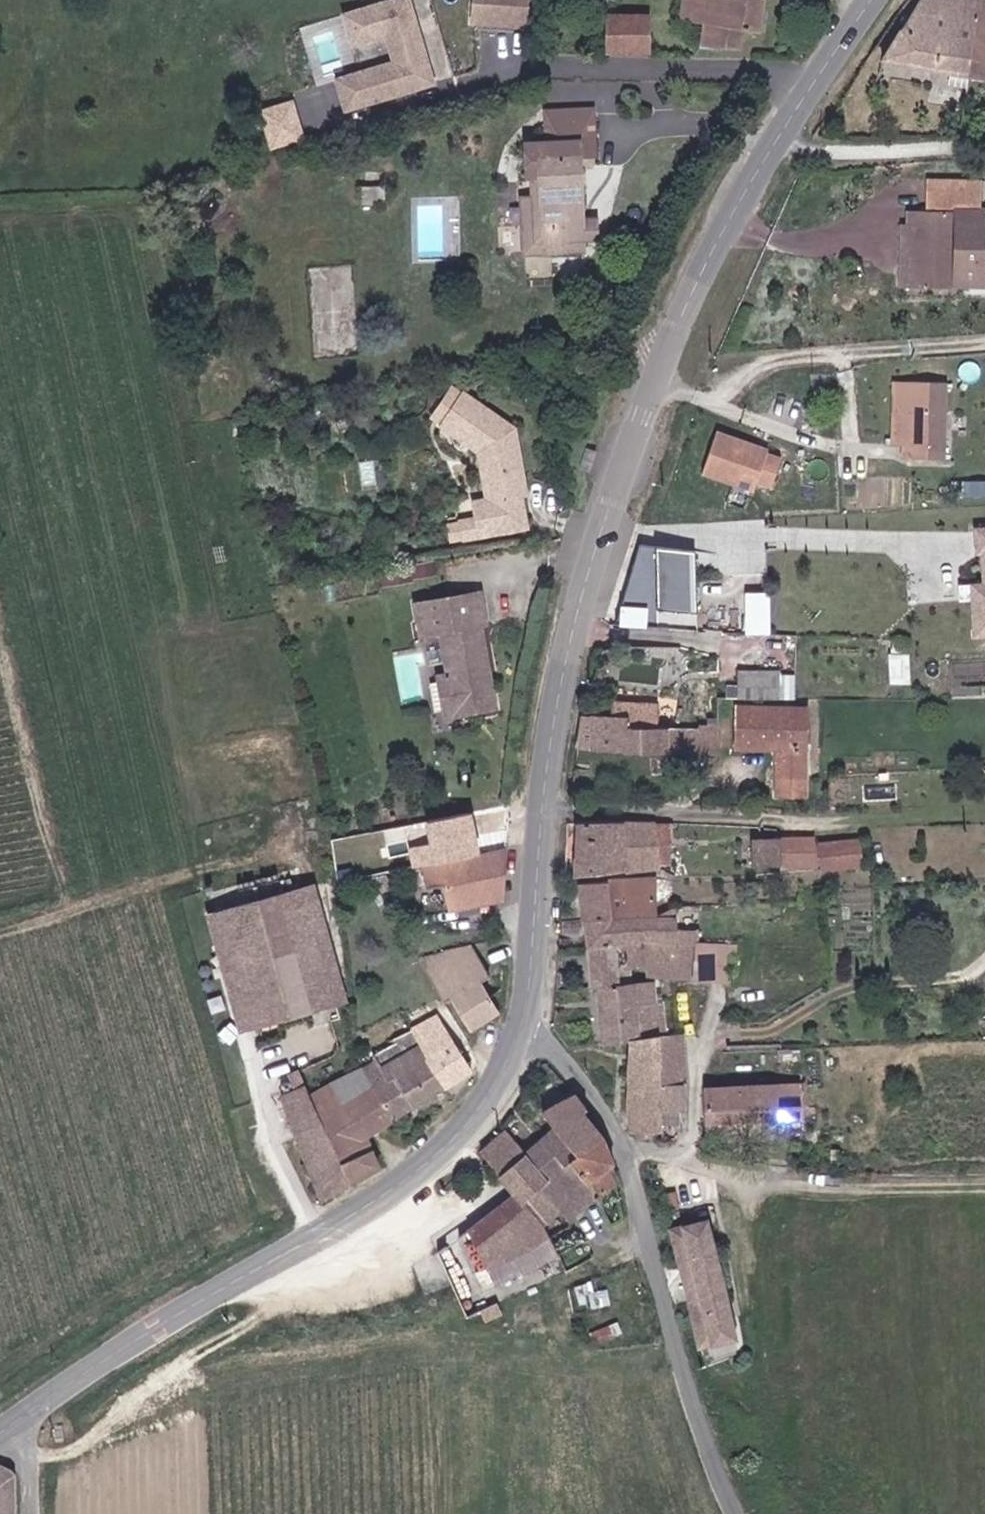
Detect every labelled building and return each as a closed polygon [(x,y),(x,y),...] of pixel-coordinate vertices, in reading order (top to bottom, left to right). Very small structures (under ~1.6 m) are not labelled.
[(398,63),(340,80),(351,114),(408,97),(441,87),(415,0),(398,0),(380,5),(348,15),(359,51),(391,42),(398,63)] [(475,26),(533,31),(535,0),(477,0),(475,26)] [(683,14),(683,18),(707,21),(705,44),(744,46),(745,28),(763,29),(766,0),(685,0),(683,14)] [(971,78),(982,2),(967,0),(927,0),(881,67),(950,77),(971,78)] [(982,2),(971,78),(984,78),(984,2),(982,2)] [(605,52),(646,52),(647,14),(605,15),(605,52)] [(310,140),(298,101),(264,111),(276,151),(310,140)] [(590,248),(589,238),(587,216),(580,157),(599,154),(593,106),(545,112),(549,146),(529,148),(536,199),(540,230),(527,232),(530,256),(590,248)] [(974,184),(920,182),(921,207),(974,208),(974,184)] [(522,200),(527,232),(540,230),(536,199),(522,200)] [(607,214),(587,216),(589,238),(609,236),(607,214)] [(976,214),(911,214),(912,289),(948,289),(948,284),(976,284),(976,214)] [(913,384),(895,384),(895,446),(915,446),(913,384)] [(913,384),(915,446),(916,463),(952,462),(950,384),(913,384)] [(526,495),(515,431),(465,396),(443,427),(480,453),(487,500),(473,503),(476,519),(460,522),(462,539),(526,528),(520,496),(526,495)] [(777,454),(725,437),(711,478),(763,496),(765,488),(780,493),(790,463),(775,458),(777,454)] [(712,553),(657,551),(628,629),(709,632),(712,553)] [(980,640),(984,639),(984,587),(976,587),(980,640)] [(486,625),(481,594),(416,605),(422,635),(441,632),(449,675),(439,677),(446,716),(495,708),(481,626),(486,625)] [(782,675),(741,676),(742,693),(782,693),(782,675)] [(596,754),(685,752),(705,751),(706,729),(667,728),(667,704),(615,702),(615,716),(597,716),(596,754)] [(737,704),(737,745),(768,745),(766,704),(737,704)] [(766,704),(768,745),(776,745),(783,745),(785,774),(808,772),(805,745),(803,744),(801,705),(766,704)] [(586,715),(579,754),(596,754),(597,716),(586,715)] [(776,745),(778,774),(785,774),(783,745),(776,745)] [(809,787),(808,772),(785,774),(778,774),(778,788),(809,787)] [(420,870),(485,856),(481,836),(476,813),(431,823),(436,846),(415,850),(420,870)] [(581,872),(612,870),(660,867),(658,823),(603,821),(581,823),(581,872)] [(779,838),(779,866),(780,870),(812,868),(811,837),(779,838)] [(779,838),(756,839),(756,867),(779,866),(779,838)] [(513,902),(508,876),(518,873),(513,850),(485,856),(425,869),(430,892),(447,889),(453,915),(513,902)] [(621,896),(621,879),(608,879),(578,881),(581,919),(655,916),(655,896),(621,896)] [(318,887),(215,916),(248,1031),(351,1002),(318,887)] [(582,946),(640,944),(699,942),(699,928),(676,928),(676,916),(655,916),(581,919),(582,946)] [(736,940),(734,942),(699,942),(640,944),(641,981),(727,978),(727,955),(736,955),(736,940)] [(585,986),(593,985),(641,981),(640,944),(582,946),(585,986)] [(457,954),(421,961),(445,1005),(456,1000),(472,1030),(498,1015),(484,982),(492,977),(475,945),(456,949),(457,954)] [(593,985),(597,1040),(623,1039),(647,1038),(646,997),(641,998),(641,981),(593,985)] [(438,1016),(413,1030),(451,1088),(474,1074),(438,1016)] [(392,1122),(451,1088),(413,1030),(389,1043),(391,1048),(373,1056),(377,1063),(363,1070),(392,1122)] [(679,1036),(654,1037),(657,1109),(681,1108),(679,1036)] [(658,1128),(657,1109),(654,1037),(647,1038),(623,1039),(626,1124),(629,1128),(658,1128)] [(295,1129),(308,1165),(323,1199),(380,1169),(368,1135),(392,1122),(363,1070),(320,1089),(313,1076),(282,1090),(295,1129)] [(802,1079),(702,1085),(705,1118),(803,1114),(802,1079)] [(541,1185),(559,1209),(567,1219),(594,1196),(592,1191),(598,1187),(590,1170),(579,1173),(570,1152),(604,1133),(582,1100),(582,1096),(565,1081),(542,1107),(556,1126),(530,1154),(549,1177),(541,1185)] [(662,1111),(662,1125),(687,1125),(687,1111),(662,1111)] [(509,1130),(482,1150),(511,1193),(498,1203),(484,1212),(469,1219),(461,1222),(484,1263),(524,1248),(545,1232),(540,1223),(559,1209),(541,1185),(549,1177),(530,1154),(509,1130)] [(598,1187),(615,1181),(609,1160),(614,1158),(604,1133),(570,1152),(579,1173),(590,1170),(598,1187)] [(615,1181),(598,1187),(592,1191),(594,1196),(607,1222),(616,1219),(619,1225),(627,1224),(615,1181)] [(729,1337),(705,1215),(666,1223),(690,1345),(729,1337)] [(564,1270),(590,1256),(572,1221),(568,1222),(545,1232),(564,1270)] [(1,1466),(0,1467),(0,1513),(11,1513),(11,1477),(1,1466)]
